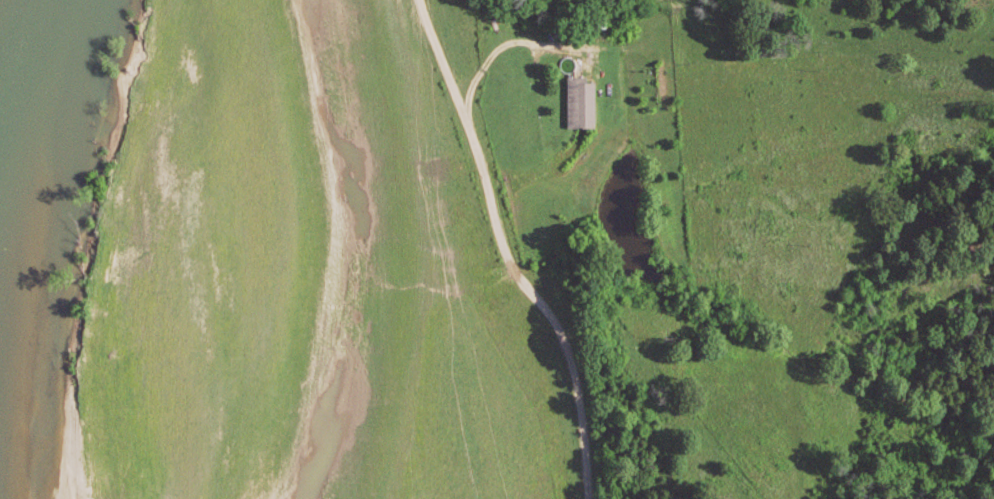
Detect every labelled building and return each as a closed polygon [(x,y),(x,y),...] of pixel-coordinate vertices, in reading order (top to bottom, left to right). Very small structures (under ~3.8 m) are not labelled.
[(599,85),(590,85),(590,78),(570,79),(571,131),(600,130),(599,85)]
